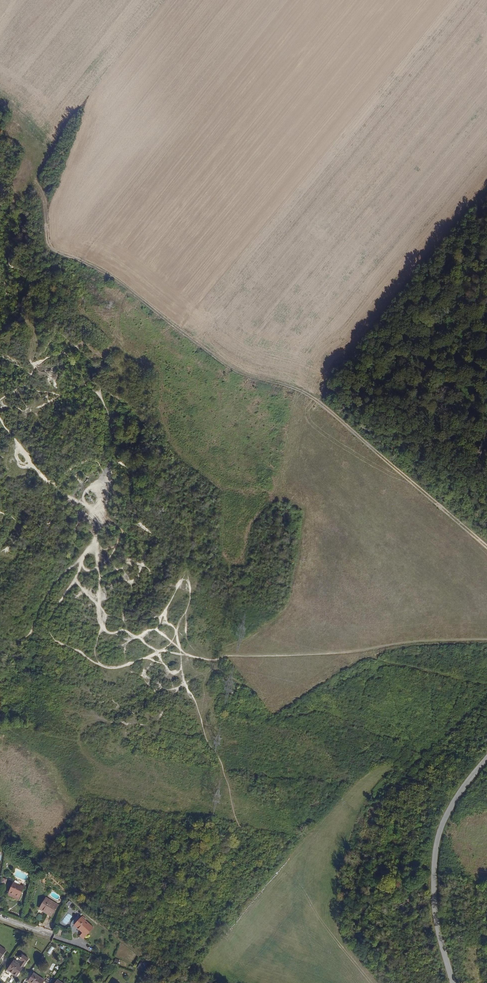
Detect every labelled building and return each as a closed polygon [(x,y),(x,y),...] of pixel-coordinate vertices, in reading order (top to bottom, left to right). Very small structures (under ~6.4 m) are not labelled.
[(19,898),(23,888),(12,883),(8,893),(19,898)] [(50,917),(58,905),(45,898),(40,908),(47,912),(46,914),(50,917)] [(84,938),(93,927),(81,917),(74,925),(83,932),(80,935),(84,938)] [(0,942),(0,956),(3,958),(10,949),(0,942)] [(17,976),(30,959),(24,954),(21,959),(22,960),(21,962),(15,958),(7,968),(17,976)] [(91,963),(96,957),(91,955),(88,960),(91,963)] [(44,980),(34,973),(29,980),(33,982),(42,982),(44,980)]
